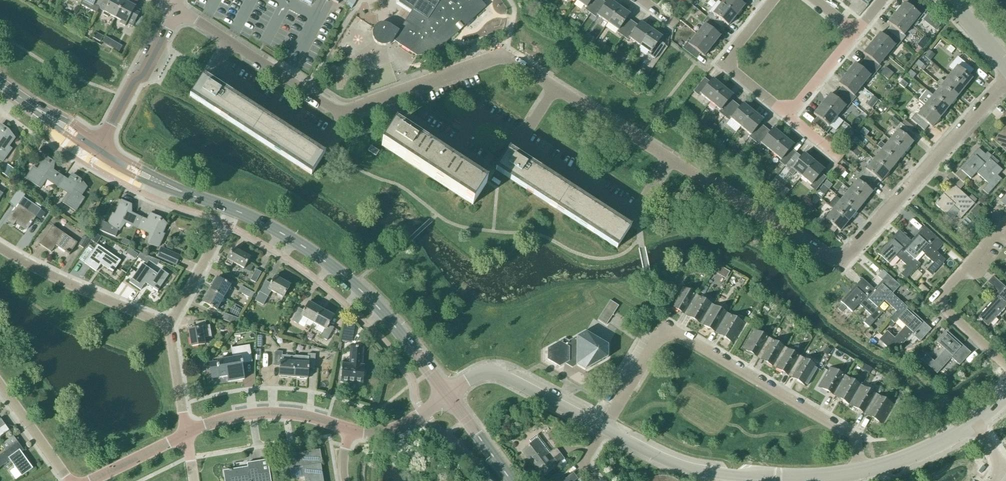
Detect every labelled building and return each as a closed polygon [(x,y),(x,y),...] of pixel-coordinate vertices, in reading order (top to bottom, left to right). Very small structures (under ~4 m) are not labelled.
[(82,0),(80,4),(97,13),(99,9),(104,0),(82,0)] [(125,1),(123,0),(104,0),(99,9),(105,12),(103,15),(108,17),(109,15),(115,18),(125,1)] [(354,0),(347,0),(345,4),(351,9),(356,1),(354,0)] [(398,5),(411,13),(399,31),(390,25),(386,23),(381,23),(377,25),(374,28),(372,33),(372,37),(374,41),(377,44),(382,46),(386,46),(390,44),(393,41),(417,56),(433,55),(486,7),(480,0),(397,0),(398,5)] [(548,3),(543,0),(541,0),(538,5),(544,9),(548,3)] [(600,0),(576,0),(586,7),(585,10),(590,14),(600,0)] [(619,7),(609,0),(608,0),(606,3),(602,0),(600,0),(590,14),(596,18),(598,16),(608,23),(619,7)] [(743,0),(724,0),(721,4),(736,16),(744,6),(741,3),(743,0)] [(896,13),(911,25),(919,15),(921,17),(926,11),(912,0),(908,6),(904,3),(896,13)] [(125,1),(115,18),(121,21),(120,24),(125,26),(127,23),(133,26),(139,14),(133,11),(136,7),(125,1)] [(728,26),(736,16),(721,4),(713,13),(711,12),(707,17),(721,28),(725,23),(728,26)] [(622,36),(633,22),(627,18),(630,15),(619,7),(608,23),(618,30),(617,32),(622,36)] [(903,35),(911,25),(896,13),(888,23),(891,26),(887,31),(901,42),(905,37),(903,35)] [(717,33),(721,28),(707,17),(703,23),(705,24),(697,34),(712,46),(720,36),(717,33)] [(640,45),(651,30),(640,22),(638,26),(633,22),(622,36),(628,40),(630,38),(640,45)] [(651,30),(640,45),(650,53),(649,55),(655,59),(665,45),(659,41),(662,37),(651,30)] [(896,48),(901,42),(887,31),(883,36),(880,33),(872,43),(886,56),(894,46),(896,48)] [(704,57),(712,46),(697,34),(689,44),(687,42),(682,48),(696,59),(700,54),(704,57)] [(879,65),(886,56),(872,43),(863,54),(867,56),(862,61),(876,72),(881,67),(879,65)] [(948,77),(963,89),(972,78),(969,76),(973,71),(959,59),(955,65),(957,67),(948,77)] [(872,78),(876,72),(862,61),(858,66),(855,64),(846,74),(861,87),(870,76),(872,78)] [(920,69),(924,65),(918,61),(915,65),(920,69)] [(913,79),(916,75),(910,70),(907,74),(913,79)] [(854,96),(861,87),(846,74),(839,84),(842,87),(838,92),(851,103),(856,97),(854,96)] [(311,175),(325,154),(204,75),(190,97),(311,175)] [(955,99),(963,89),(948,77),(944,82),(941,79),(937,83),(941,86),(940,87),(955,99)] [(710,102),(723,87),(713,79),(710,83),(704,78),(693,92),(699,96),(701,94),(710,102)] [(905,89),(908,85),(902,80),(899,84),(905,89)] [(724,117),(735,103),(730,99),(733,96),(723,87),(710,102),(720,110),(718,112),(724,117)] [(947,109),(955,99),(940,87),(933,96),(947,109)] [(847,108),(851,103),(838,92),(834,97),(830,94),(822,104),(837,116),(845,107),(847,108)] [(939,118),(947,109),(933,96),(925,106),(939,118)] [(741,127),(753,112),(743,104),(740,107),(735,103),(724,117),(729,121),(731,119),(741,127)] [(829,126),(837,116),(822,104),(814,114),(817,117),(813,122),(826,133),(831,128),(829,126)] [(932,128),(939,118),(925,106),(917,115),(915,114),(910,119),(924,131),(929,125),(932,128)] [(754,142),(765,128),(760,124),(763,120),(753,112),(741,127),(750,135),(749,137),(754,142)] [(889,141),(904,153),(913,142),(909,140),(914,135),(900,123),(896,129),(898,131),(889,141)] [(2,162),(11,149),(8,147),(14,138),(6,130),(7,129),(1,124),(0,126),(0,160),(2,162)] [(472,205),(487,184),(396,125),(382,146),(472,205)] [(993,141),(1005,152),(1005,126),(993,141)] [(771,152),(783,137),(773,129),(770,132),(765,128),(754,142),(760,146),(761,144),(771,152)] [(865,137),(868,133),(863,128),(860,132),(865,137)] [(784,166),(796,153),(791,148),(793,145),(783,137),(771,152),(781,160),(779,162),(784,166)] [(857,146),(861,142),(855,138),(852,142),(857,146)] [(896,163),(904,153),(889,141),(885,146),(880,142),(877,146),(881,150),(881,151),(891,158),(896,163)] [(376,156),(379,152),(371,146),(368,151),(376,156)] [(617,249),(631,227),(510,149),(496,170),(617,249)] [(997,176),(1002,170),(978,149),(959,169),(970,179),(976,173),(988,184),(982,190),(988,195),(1001,180),(997,176)] [(888,172),(896,163),(891,158),(881,151),(874,160),(877,163),(888,172)] [(801,177),(814,162),(803,154),(801,157),(796,153),(784,166),(790,171),(792,169),(801,177)] [(57,187),(64,177),(52,169),(54,162),(46,157),(38,170),(34,167),(26,179),(40,188),(47,177),(53,181),(51,183),(57,187)] [(880,182),(888,172),(877,163),(874,160),(866,169),(864,168),(859,174),(873,185),(877,179),(880,182)] [(814,162),(801,177),(811,185),(809,187),(815,191),(826,178),(821,173),(824,170),(814,162)] [(9,176),(15,168),(9,164),(4,172),(9,176)] [(64,177),(57,187),(63,191),(64,188),(70,192),(63,203),(75,211),(84,198),(81,196),(86,187),(78,179),(79,178),(73,174),(69,180),(64,177)] [(869,190),(873,185),(859,174),(855,179),(857,180),(849,191),(864,203),(872,192),(869,190)] [(974,204),(977,200),(971,195),(968,199),(946,178),(941,183),(948,189),(935,204),(951,219),(955,215),(960,219),(974,204)] [(829,189),(832,186),(827,181),(823,185),(829,189)] [(855,213),(864,203),(849,191),(841,200),(855,213)] [(16,208),(7,221),(13,225),(17,221),(28,229),(36,217),(27,211),(30,207),(21,201),(24,196),(19,192),(11,205),(16,208)] [(137,229),(142,218),(130,212),(131,204),(122,200),(115,215),(113,214),(108,225),(118,231),(124,223),(137,229)] [(847,222),(855,213),(841,200),(833,210),(847,222)] [(976,217),(983,210),(977,205),(971,212),(976,217)] [(840,232),(847,222),(833,210),(829,215),(826,214),(819,223),(833,234),(837,229),(840,232)] [(142,218),(137,229),(150,235),(148,245),(158,247),(164,235),(162,234),(166,224),(157,218),(157,216),(151,213),(148,220),(142,218)] [(69,255),(77,243),(52,226),(40,245),(51,252),(56,245),(69,255)] [(903,250),(914,259),(921,252),(933,263),(926,271),(931,276),(945,260),(936,252),(943,244),(924,226),(911,241),(903,250)] [(903,250),(911,241),(899,230),(878,254),(889,264),(896,256),(908,267),(901,275),(906,279),(920,264),(914,259),(903,250)] [(110,240),(112,234),(107,231),(104,237),(110,240)] [(84,250),(89,242),(84,238),(79,246),(84,250)] [(113,273),(121,261),(98,245),(85,264),(96,271),(101,264),(113,273)] [(244,269),(250,257),(234,248),(225,264),(231,267),(233,263),(244,269)] [(157,257),(176,266),(179,258),(160,250),(157,257)] [(143,263),(147,257),(141,254),(138,259),(143,263)] [(725,279),(730,270),(720,263),(714,272),(725,279)] [(158,274),(142,264),(129,283),(141,290),(145,283),(157,291),(169,275),(161,269),(158,274)] [(255,283),(261,273),(256,270),(250,280),(255,283)] [(898,319),(908,308),(892,294),(900,286),(883,271),(878,277),(882,281),(874,290),(874,289),(866,298),(877,308),(884,300),(896,311),(889,319),(894,324),(898,320),(898,319)] [(993,276),(987,282),(1000,294),(978,318),(988,326),(1005,307),(1005,288),(993,276)] [(290,285),(275,277),(271,284),(266,281),(255,301),(263,306),(271,291),(283,298),(290,285)] [(210,290),(223,298),(230,286),(217,278),(210,290)] [(866,298),(874,289),(862,279),(841,302),(848,308),(843,314),(846,318),(851,312),(852,312),(859,304),(871,315),(864,323),(869,328),(883,312),(877,308),(866,298)] [(251,299),(254,293),(242,286),(238,292),(251,299)] [(686,315),(697,296),(681,287),(669,306),(686,315)] [(217,310),(223,298),(210,290),(203,302),(217,310)] [(701,324),(712,305),(697,296),(686,315),(701,324)] [(606,324),(617,306),(609,300),(597,319),(606,324)] [(314,323),(321,309),(309,302),(304,311),(299,308),(292,321),(298,325),(302,317),(314,323)] [(716,333),(727,314),(712,305),(701,324),(716,333)] [(898,319),(898,320),(906,326),(895,338),(887,331),(882,336),(897,350),(912,334),(920,342),(931,329),(908,308),(898,319)] [(321,309),(314,323),(325,329),(320,337),(327,341),(334,328),(329,325),(334,316),(321,309)] [(237,325),(240,319),(226,314),(223,320),(237,325)] [(727,314),(716,333),(733,343),(744,324),(727,314)] [(206,326),(205,321),(195,322),(196,328),(189,330),(191,347),(205,345),(204,338),(211,337),(209,325),(206,326)] [(344,339),(352,340),(353,331),(345,330),(344,339)] [(759,358),(770,339),(754,330),(742,349),(759,358)] [(608,345),(585,332),(569,341),(565,339),(560,342),(547,349),(547,360),(559,367),(570,361),(585,371),(608,358),(608,345)] [(959,365),(971,353),(947,332),(937,343),(945,350),(934,362),(926,355),(922,360),(937,374),(951,358),(959,365)] [(774,367),(785,348),(770,339),(759,358),(774,367)] [(249,346),(231,348),(233,359),(209,363),(211,379),(220,377),(220,378),(227,376),(228,382),(244,379),(242,364),(252,362),(249,346)] [(361,366),(362,347),(351,347),(350,365),(343,365),(342,381),(363,383),(364,366),(361,366)] [(828,356),(831,350),(826,347),(823,353),(828,356)] [(789,376),(800,357),(785,348),(774,367),(789,376)] [(295,362),(295,356),(282,355),(282,352),(275,351),(274,366),(280,367),(279,377),(293,378),(295,362)] [(295,362),(293,378),(307,379),(308,369),(314,369),(315,354),(308,354),(307,363),(295,362)] [(800,357),(789,376),(806,386),(817,367),(800,357)] [(835,396),(846,377),(830,368),(818,386),(835,396)] [(850,405),(861,386),(846,377),(835,396),(850,405)] [(865,414),(876,395),(861,386),(850,405),(865,414)] [(876,395),(865,414),(882,424),(893,405),(876,395)] [(502,424),(510,418),(506,414),(499,420),(502,424)] [(547,455),(540,447),(544,444),(537,435),(529,441),(532,444),(523,451),(542,477),(556,467),(565,460),(556,448),(547,455)] [(21,453),(24,451),(18,443),(0,455),(0,468),(10,460),(22,477),(33,469),(21,453)] [(321,465),(322,465),(320,450),(278,456),(281,474),(291,473),(291,470),(302,468),(305,480),(323,480),(321,465)] [(260,461),(247,463),(248,468),(224,472),(225,480),(271,480),(269,472),(262,473),(260,461)] [(578,479),(573,473),(563,480),(575,480),(578,479)]
